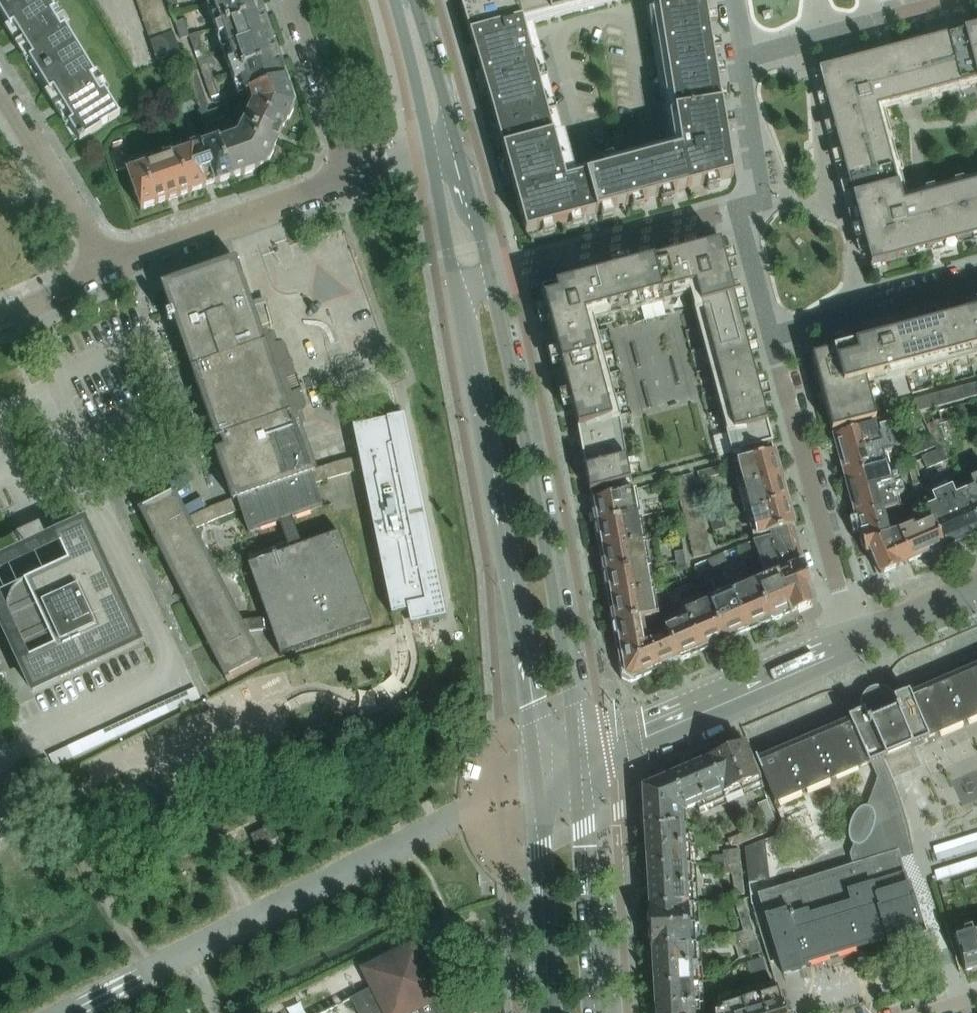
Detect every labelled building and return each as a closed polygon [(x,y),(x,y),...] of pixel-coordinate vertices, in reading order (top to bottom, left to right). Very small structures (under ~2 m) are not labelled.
[(39,74),(80,49),(50,0),(16,0),(0,10),(0,11),(39,74)] [(16,0),(0,0),(0,10),(16,0)] [(162,0),(137,0),(140,8),(162,0)] [(143,19),(166,11),(162,0),(140,8),(143,19)] [(170,10),(179,7),(177,0),(167,0),(170,10)] [(214,26),(260,10),(257,0),(218,0),(212,2),(217,14),(211,16),(214,26)] [(597,214),(733,177),(731,165),(729,150),(728,149),(726,136),(726,134),(722,110),(706,13),(704,0),(656,0),(680,151),(566,181),(523,22),(605,0),(459,0),(472,43),(477,60),(477,61),(526,233),(583,217),(597,214)] [(223,34),(228,47),(268,32),(260,10),(214,26),(218,36),(223,34)] [(147,30),(169,22),(166,11),(143,19),(147,30)] [(181,40),(190,36),(184,20),(175,23),(181,40)] [(169,22),(147,30),(151,41),(173,33),(169,22)] [(870,267),(931,250),(939,248),(957,243),(976,238),(976,185),(902,204),(877,109),(892,105),(918,98),(976,82),(976,28),(905,47),(878,54),(818,70),(829,111),(870,267)] [(276,55),(268,32),(228,47),(233,60),(227,62),(230,72),(276,55)] [(158,60),(180,53),(173,33),(151,41),(158,60)] [(190,36),(195,53),(203,50),(198,34),(190,36)] [(120,115),(80,49),(39,74),(79,140),(101,128),(100,126),(120,115)] [(244,93),(248,91),(284,79),(276,55),(230,72),(233,81),(239,79),(244,93)] [(191,59),(182,62),(186,72),(194,69),(191,59)] [(206,83),(215,80),(208,63),(200,66),(206,83)] [(194,69),(186,72),(189,82),(198,79),(194,69)] [(198,79),(189,82),(192,91),(201,88),(198,79)] [(252,103),(242,123),(277,141),(294,106),(285,80),(284,79),(248,91),(249,93),(252,103)] [(215,80),(206,83),(211,98),(220,95),(216,83),(215,80)] [(195,100),(204,97),(201,88),(192,91),(195,100)] [(195,100),(199,110),(207,107),(204,97),(195,100)] [(230,108),(229,105),(209,112),(212,122),(227,117),(230,108)] [(265,167),(277,141),(242,123),(235,136),(219,141),(233,178),(265,167)] [(218,137),(171,153),(185,195),(233,178),(219,141),(218,137)] [(122,142),(113,145),(111,154),(117,173),(126,170),(120,152),(122,142)] [(140,211),(185,195),(171,153),(126,169),(140,211)] [(772,443),(730,283),(719,244),(627,268),(541,291),(547,315),(553,313),(557,329),(551,331),(577,428),(589,492),(629,482),(618,416),(592,321),(689,295),(732,454),(772,443)] [(298,424),(288,427),(284,417),(289,415),(263,342),(259,344),(231,264),(166,287),(175,310),(161,315),(181,370),(190,367),(216,441),(221,439),(225,450),(215,453),(232,500),(222,502),(214,506),(188,518),(174,491),(171,493),(165,481),(147,491),(153,502),(138,510),(225,679),(261,661),(246,632),(270,629),(280,657),(372,624),(362,597),(386,584),(392,615),(431,606),(431,605),(427,606),(422,579),(425,578),(422,562),(418,563),(413,538),(413,536),(416,535),(413,519),(410,520),(404,493),(407,492),(398,448),(395,449),(389,422),(393,421),(392,420),(389,421),(387,409),(354,416),(357,427),(353,428),(359,457),(339,462),(327,466),(314,470),(298,424)] [(893,335),(894,339),(879,342),(812,361),(831,432),(875,420),(865,381),(904,371),(906,377),(976,358),(976,313),(893,335)] [(886,406),(889,418),(976,395),(976,381),(886,406)] [(936,411),(938,424),(965,417),(961,405),(936,411)] [(833,436),(844,477),(889,466),(886,454),(894,452),(889,433),(881,435),(878,424),(833,436)] [(933,450),(939,463),(948,459),(932,426),(924,429),(928,437),(932,447),(933,450)] [(909,457),(932,447),(928,437),(905,448),(909,457)] [(924,470),(939,463),(933,450),(918,457),(924,470)] [(782,477),(775,452),(734,463),(741,488),(782,477)] [(915,461),(907,463),(913,486),(921,484),(915,461)] [(844,477),(854,517),(884,509),(900,505),(897,494),(904,492),(899,473),(891,474),(889,466),(844,477)] [(720,467),(696,474),(698,481),(722,474),(720,467)] [(694,483),(692,475),(683,477),(685,485),(694,483)] [(685,485),(683,477),(675,479),(677,487),(685,485)] [(788,501),(782,477),(741,488),(748,512),(788,501)] [(963,493),(976,528),(976,478),(972,479),(975,487),(963,493)] [(687,493),(695,491),(694,483),(685,485),(687,493)] [(685,485),(677,487),(678,495),(687,493),(685,485)] [(976,534),(976,528),(963,493),(956,496),(952,488),(934,495),(938,503),(926,508),(932,522),(933,522),(944,548),(976,534)] [(629,491),(590,502),(594,526),(634,518),(629,491)] [(695,491),(687,493),(689,501),(697,499),(695,491)] [(678,495),(680,503),(689,501),(687,493),(678,495)] [(691,508),(699,506),(697,499),(689,501),(691,508)] [(691,508),(689,501),(680,503),(682,511),(691,508)] [(754,537),(767,533),(793,526),(792,524),(794,522),(788,501),(748,512),(754,537)] [(674,502),(666,504),(669,522),(678,520),(674,502)] [(692,516),(701,514),(699,506),(691,508),(692,516)] [(692,516),(691,508),(682,511),(684,518),(692,516)] [(854,517),(865,554),(870,553),(880,575),(903,566),(894,545),(900,541),(896,534),(896,532),(890,533),(884,509),(854,517)] [(701,514),(692,516),(694,524),(702,522),(701,514)] [(686,526),(694,524),(692,516),(684,518),(686,526)] [(594,526),(598,549),(610,547),(610,550),(614,549),(613,544),(619,544),(619,546),(639,543),(634,518),(594,526)] [(723,519),(710,523),(712,532),(726,528),(723,519)] [(704,530),(702,522),(694,524),(696,532),(704,530)] [(903,566),(909,563),(944,548),(933,522),(932,522),(915,528),(914,526),(902,531),(896,532),(896,534),(900,541),(894,545),(903,566)] [(32,691),(138,642),(83,523),(55,536),(67,562),(53,568),(51,563),(42,568),(44,573),(23,582),(21,583),(19,585),(16,586),(14,588),(13,590),(12,592),(10,594),(9,596),(8,598),(7,601),(7,603),(7,605),(6,607),(6,610),(7,613),(7,616),(8,618),(9,621),(10,623),(27,659),(19,663),(32,691)] [(694,524),(686,526),(688,534),(696,532),(694,524)] [(784,555),(788,568),(803,562),(793,528),(793,526),(767,533),(767,535),(777,557),(784,555)] [(704,530),(696,532),(698,540),(706,538),(704,530)] [(689,542),(698,540),(696,532),(688,534),(689,542)] [(698,540),(700,547),(708,545),(706,538),(698,540)] [(698,540),(689,542),(691,550),(700,547),(698,540)] [(610,547),(598,549),(603,575),(644,567),(639,543),(619,546),(619,544),(613,544),(614,549),(610,550),(610,547)] [(748,544),(739,548),(745,563),(755,559),(748,544)] [(710,554),(708,545),(700,547),(702,556),(710,554)] [(691,550),(693,558),(702,556),(700,547),(691,550)] [(683,551),(674,553),(676,561),(685,559),(683,551)] [(723,554),(714,557),(718,566),(727,563),(723,554)] [(714,557),(707,560),(711,569),(718,566),(714,557)] [(685,559),(676,561),(678,570),(686,568),(685,559)] [(803,562),(788,568),(772,575),(789,615),(812,605),(808,592),(811,591),(807,579),(809,577),(806,568),(804,567),(803,562)] [(644,567),(603,575),(607,599),(618,597),(619,600),(622,599),(622,593),(626,593),(627,595),(648,591),(644,567)] [(772,575),(750,584),(767,624),(789,615),(772,575)] [(750,584),(728,593),(745,634),(767,624),(750,584)] [(677,590),(669,594),(674,605),(682,601),(677,590)] [(618,597),(607,599),(612,624),(638,620),(653,617),(648,591),(627,595),(626,593),(622,593),(622,599),(619,600),(618,597)] [(728,593),(706,603),(723,643),(745,634),(728,593)] [(706,603),(683,612),(700,653),(723,643),(706,603)] [(678,662),(700,653),(683,612),(686,619),(663,629),(678,662)] [(612,624),(616,649),(617,653),(627,652),(627,657),(631,656),(632,653),(636,652),(634,649),(640,646),(639,641),(642,640),(638,620),(612,624)] [(628,684),(640,679),(673,665),(665,644),(652,650),(648,642),(643,644),(642,640),(639,641),(640,646),(634,649),(636,652),(632,653),(631,656),(627,657),(627,652),(617,653),(622,680),(628,684)] [(918,690),(916,686),(898,693),(900,697),(893,700),(891,696),(888,692),(887,690),(883,688),(878,687),(874,687),(870,688),(866,691),(863,694),(862,696),(861,699),(861,703),(861,705),(864,713),(857,715),(855,711),(839,718),(841,722),(771,751),(769,747),(753,754),(774,803),(860,766),(860,767),(870,763),(881,758),(936,735),(936,734),(976,716),(976,665),(918,690)] [(164,722),(169,731),(208,711),(203,702),(164,722)] [(706,759),(706,760),(724,802),(762,786),(743,743),(706,759)] [(759,895),(765,916),(783,975),(806,968),(805,965),(887,939),(888,945),(922,934),(922,933),(898,854),(912,849),(909,837),(907,825),(903,813),(896,790),(891,779),(886,768),(881,758),(870,763),(877,779),(867,807),(865,807),(864,807),(861,808),(859,809),(857,810),(855,813),(853,815),(853,817),(852,818),(850,821),(849,824),(849,827),(848,831),(848,833),(848,836),(849,837),(849,840),(850,841),(851,842),(852,843),(853,844),(854,844),(850,855),(853,866),(759,895)] [(700,813),(724,802),(706,760),(670,775),(686,812),(687,812),(698,807),(700,813)] [(645,784),(641,791),(679,818),(686,812),(670,775),(670,774),(645,784)] [(641,791),(643,822),(644,827),(680,824),(679,818),(641,791)] [(766,824),(728,840),(731,846),(738,846),(771,832),(773,826),(771,822),(775,820),(767,801),(758,804),(766,824)] [(241,808),(208,824),(216,841),(249,824),(241,808)] [(680,824),(644,827),(647,868),(691,865),(689,836),(685,836),(684,827),(680,824)] [(252,837),(257,848),(276,839),(271,828),(252,837)] [(724,863),(740,861),(739,849),(722,851),(722,855),(712,856),(713,864),(724,863)] [(740,861),(724,863),(725,874),(732,874),(734,896),(744,895),(740,861)] [(694,903),(693,896),(691,865),(647,868),(649,906),(694,903)] [(973,876),(962,879),(965,888),(976,885),(973,876)] [(945,886),(939,887),(942,897),(948,896),(945,886)] [(744,932),(753,929),(744,899),(735,902),(744,932)] [(694,903),(649,906),(648,906),(651,947),(696,944),(696,935),(694,903)] [(768,962),(778,959),(764,912),(755,915),(768,962)] [(976,967),(976,928),(972,929),(953,935),(965,971),(976,967)] [(753,929),(744,932),(731,935),(739,960),(760,953),(753,929)] [(416,943),(362,970),(371,988),(322,1012),(452,1012),(416,943)] [(698,982),(698,973),(696,944),(651,947),(651,948),(652,948),(654,985),(698,982)] [(748,963),(752,974),(765,970),(762,959),(748,963)] [(655,1012),(697,1012),(700,1012),(698,982),(654,985),(655,1012)] [(774,985),(739,996),(744,1012),(783,1012),(774,985)] [(739,996),(719,1003),(720,1012),(744,1012),(739,996)]
